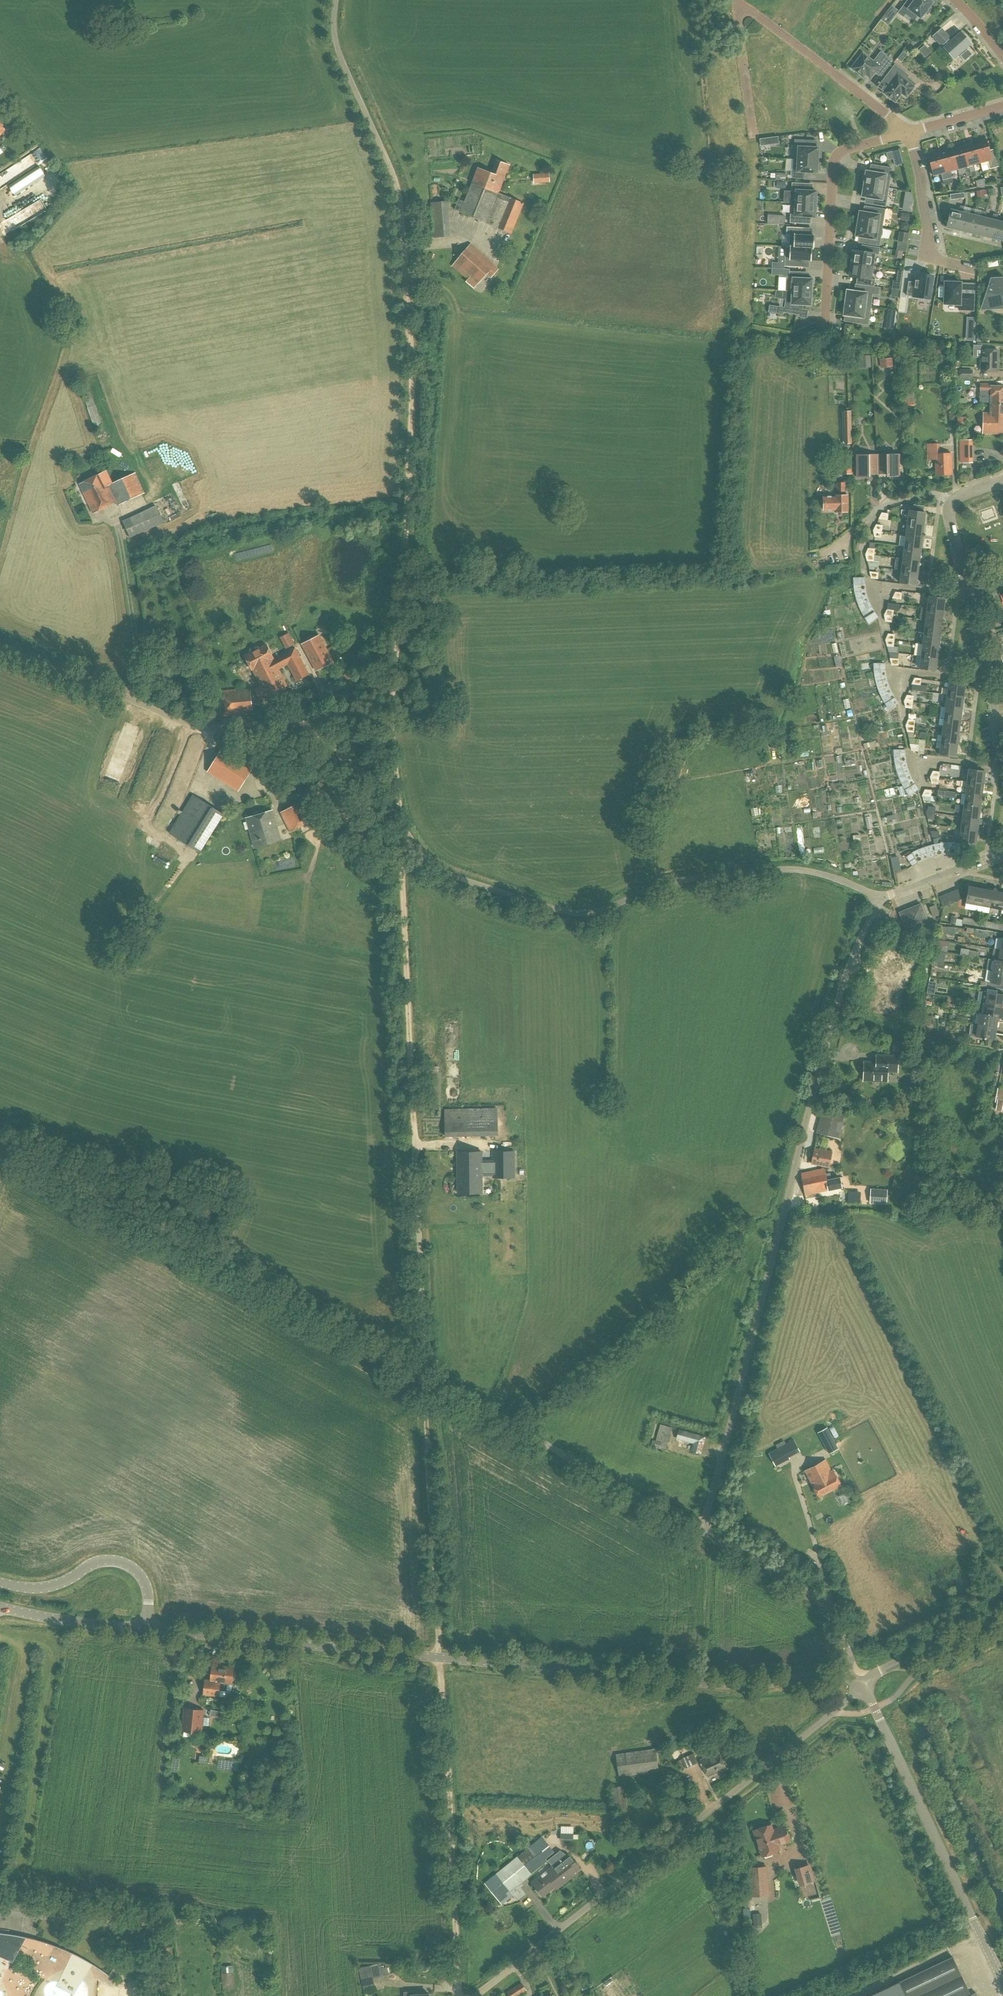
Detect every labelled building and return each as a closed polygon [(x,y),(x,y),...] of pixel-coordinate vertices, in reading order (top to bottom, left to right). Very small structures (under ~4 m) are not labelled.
[(930,0),(907,0),(897,12),(898,13),(903,16),(909,9),(921,18),(925,13),(927,15),(932,8),(930,6),(933,2),(930,0)] [(881,19),(888,25),(894,16),(887,11),(881,19)] [(951,40),(950,39),(950,38),(941,28),(932,36),(953,60),(972,43),(964,34),(962,36),(959,33),(951,40)] [(902,51),(898,56),(903,60),(907,54),(902,51)] [(881,75),(892,61),(881,52),(874,61),(867,56),(866,58),(863,58),(861,59),(859,57),(851,68),(858,73),(859,74),(860,74),(861,74),(862,73),(863,72),(871,78),(876,72),(881,75)] [(912,89),(903,82),(908,75),(895,65),(885,78),(891,83),(883,93),(895,102),(902,93),(907,97),(914,87),(912,89)] [(761,145),(779,143),(778,136),(760,138),(761,145)] [(975,145),(980,163),(987,161),(990,169),(999,167),(996,158),(992,159),(986,139),(978,141),(979,144),(975,145)] [(818,157),(821,158),(821,150),(818,150),(819,148),(806,147),(806,140),(795,140),(794,159),(818,160),(818,157)] [(980,163),(975,145),(971,146),(971,143),(963,145),(970,172),(975,171),(973,165),(980,163)] [(956,150),(952,151),(957,169),(964,167),(965,169),(967,177),(971,176),(971,174),(970,172),(963,145),(955,148),(956,150)] [(899,148),(886,152),(888,159),(893,158),(895,166),(903,163),(899,148)] [(957,169),(952,151),(948,152),(947,150),(940,152),(949,184),(953,182),(950,171),(957,169)] [(941,174),(944,185),(949,184),(940,152),(932,154),(933,156),(928,158),(933,176),(941,174)] [(820,163),(818,163),(818,160),(794,159),(793,178),(804,178),(805,172),(817,173),(817,170),(820,170),(820,163)] [(499,193),(509,164),(497,160),(492,173),(478,167),(472,183),(464,201),(458,199),(454,209),(511,234),(524,203),(499,193)] [(864,184),(888,188),(892,168),(880,166),(879,173),(866,171),(866,173),(864,173),(863,181),(864,182),(864,184)] [(58,188),(65,185),(62,177),(57,179),(55,173),(39,179),(42,189),(56,184),(58,188)] [(534,183),(550,182),(549,173),(533,174),(534,183)] [(803,190),(804,183),(792,183),(791,203),(816,204),(816,203),(817,203),(818,196),(816,196),(816,191),(803,190)] [(888,188),(864,184),(862,197),(875,199),(874,205),(885,206),(888,188)] [(981,199),(992,197),(991,190),(980,191),(981,199)] [(912,192),(906,191),(903,210),(912,211),(913,207),(913,204),(914,200),(913,196),(912,192)] [(433,238),(450,236),(448,201),(430,202),(433,238)] [(816,204),(791,203),(790,223),(801,223),(802,216),(815,217),(815,212),(817,212),(817,205),(816,205),(816,204)] [(963,212),(964,207),(960,206),(959,211),(951,210),(947,227),(958,230),(963,212)] [(857,216),(856,223),(858,223),(858,224),(882,228),(885,209),(873,208),(873,213),(860,211),(859,217),(857,216)] [(974,215),(975,209),(971,208),(970,214),(963,212),(958,230),(969,232),(974,215)] [(969,232),(980,235),(985,218),(986,212),(982,211),(981,217),(974,215),(969,232)] [(776,214),(776,223),(784,224),(785,215),(776,214)] [(980,235),(992,238),(996,220),(996,221),(997,215),(993,214),(992,220),(985,218),(980,235)] [(992,238),(1002,241),(1002,222),(996,221),(996,220),(992,238)] [(858,224),(857,225),(856,224),(855,231),(856,231),(856,236),(869,238),(868,244),(879,246),(882,228),(858,224)] [(790,247),(813,248),(814,236),(802,235),(803,228),(786,227),(787,227),(786,235),(790,235),(790,247)] [(907,242),(909,233),(900,231),(898,241),(907,242)] [(490,277),(497,269),(494,266),(495,265),(471,243),(455,262),(458,265),(454,268),(467,279),(466,280),(465,281),(474,289),(477,286),(487,274),(490,277)] [(851,263),(872,266),(874,254),(879,255),(880,248),(866,245),(865,249),(864,249),(862,251),(862,252),(853,250),(851,263)] [(802,260),(811,260),(812,248),(789,247),(790,247),(785,246),(785,262),(772,262),(772,268),(783,269),(784,269),(784,267),(803,267),(803,262),(802,262),(802,260)] [(861,281),(860,284),(866,285),(874,286),(875,279),(871,278),(872,266),(851,263),(849,276),(858,277),(858,278),(860,280),(861,281)] [(793,279),(792,291),(811,292),(812,286),(814,286),(814,279),(801,279),(801,272),(789,271),(789,279),(793,279)] [(908,283),(906,295),(930,299),(933,277),(917,274),(916,284),(908,283)] [(991,278),(986,293),(987,293),(988,307),(995,306),(995,309),(1002,309),(1002,277),(991,278)] [(946,282),(945,282),(944,304),(959,304),(959,309),(973,310),(974,294),(961,294),(961,282),(953,282),(953,280),(946,280),(946,282)] [(880,287),(874,286),(866,285),(865,293),(847,290),(847,292),(844,292),(843,300),(846,300),(845,303),(871,306),(873,294),(879,295),(880,287)] [(792,291),(785,291),(786,291),(785,298),(783,312),(799,315),(800,307),(803,306),(812,307),(813,298),(811,298),(811,292),(792,291)] [(853,323),(869,325),(871,306),(845,303),(844,315),(854,317),(853,323)] [(777,313),(779,306),(769,305),(768,312),(777,313)] [(966,328),(975,328),(975,317),(967,316),(966,328)] [(997,371),(998,350),(982,350),(981,370),(997,371)] [(864,356),(863,367),(877,367),(877,357),(864,356)] [(938,368),(944,368),(943,363),(924,364),(925,373),(933,373),(932,366),(938,366),(938,368)] [(972,378),(973,375),(973,369),(960,369),(960,378),(972,378)] [(991,385),(991,383),(980,383),(980,391),(981,391),(981,397),(991,398),(991,403),(1002,403),(1002,385),(991,385)] [(902,406),(915,406),(914,392),(902,393),(902,406)] [(991,403),(991,413),(983,413),(983,432),(1002,433),(1002,403),(991,403)] [(843,444),(852,444),(851,411),(842,411),(843,444)] [(957,416),(957,427),(967,427),(967,417),(957,416)] [(961,462),(973,462),(973,440),(961,440),(961,462)] [(939,453),(939,443),(927,444),(927,459),(936,459),(937,474),(952,474),(951,453),(939,453)] [(843,474),(852,474),(851,453),(842,453),(843,474)] [(878,473),(878,467),(878,454),(857,454),(857,475),(869,475),(869,473),(878,473)] [(878,454),(878,467),(878,473),(887,473),(887,475),(899,475),(899,454),(878,454)] [(113,483),(107,471),(79,484),(93,513),(116,502),(118,506),(145,493),(136,472),(113,483)] [(824,494),(824,510),(835,510),(835,511),(848,511),(848,494),(846,494),(846,482),(837,482),(837,494),(835,494),(824,494)] [(924,512),(924,505),(913,504),(912,511),(909,510),(907,522),(924,525),(926,512),(924,512)] [(131,538),(165,522),(157,505),(123,521),(131,538)] [(923,531),(924,525),(907,522),(906,534),(923,537),(926,534),(923,531)] [(922,537),(923,537),(906,534),(904,546),(921,548),(922,537)] [(865,554),(874,555),(875,548),(875,543),(869,542),(869,548),(868,548),(865,554)] [(919,560),(921,548),(904,546),(903,558),(919,560)] [(919,560),(903,558),(896,557),(895,569),(901,570),(918,572),(919,560)] [(917,579),(918,572),(901,570),(900,582),(916,585),(920,582),(917,579)] [(854,585),(865,584),(865,583),(865,577),(853,577),(853,585),(854,585)] [(856,599),(867,595),(866,590),(854,592),(856,599)] [(859,605),(869,601),(867,595),(856,599),(859,605)] [(944,610),(945,598),(929,596),(927,608),(944,610)] [(862,612),(872,606),(869,601),(859,605),(861,612),(862,612)] [(865,618),(875,611),(872,606),(862,612),(864,617),(865,618)] [(944,610),(927,608),(921,608),(920,619),(925,620),(943,622),(946,620),(943,617),(944,610)] [(869,624),(878,617),(875,611),(865,618),(869,624)] [(943,622),(925,620),(924,632),(941,634),(942,627),(945,625),(943,622)] [(939,645),(941,634),(924,632),(922,644),(940,646),(939,645)] [(302,644),(316,671),(333,662),(319,635),(302,644)] [(894,640),(885,639),(887,646),(889,652),(898,653),(899,647),(894,646),(894,640)] [(942,649),(940,646),(922,644),(921,656),(938,658),(939,651),(942,649)] [(274,658),(267,645),(246,656),(260,685),(254,689),(260,700),(266,697),(288,685),(279,669),(288,664),(297,681),(310,674),(295,647),(274,658)] [(936,670),(938,658),(921,656),(919,668),(936,670)] [(874,671),(886,670),(885,663),(873,663),(874,671)] [(354,666),(345,676),(350,682),(352,679),(360,672),(358,670),(354,666)] [(876,685),(888,681),(886,676),(875,678),(876,684),(876,685)] [(879,691),(890,687),(889,687),(888,681),(876,685),(879,691)] [(872,688),(871,682),(858,684),(859,690),(872,688)] [(964,696),(965,684),(949,682),(947,694),(964,696)] [(882,698),(892,692),(890,687),(879,691),(882,698)] [(221,717),(251,715),(253,715),(251,688),(219,691),(221,717)] [(885,704),(895,697),(892,692),(882,698),(885,704)] [(857,695),(859,702),(865,700),(863,693),(857,695)] [(962,708),(964,696),(947,694),(946,706),(962,708)] [(890,710),(899,703),(895,697),(885,704),(886,704),(889,708),(890,710)] [(961,720),(962,708),(946,706),(944,718),(961,720)] [(959,732),(961,720),(944,718),(943,730),(959,732)] [(958,744),(959,732),(943,730),(941,742),(958,744)] [(851,733),(843,737),(849,747),(856,743),(851,733)] [(875,748),(888,745),(887,740),(874,744),(875,748)] [(956,756),(958,744),(941,742),(940,754),(956,756)] [(238,792),(253,767),(222,748),(207,772),(238,792)] [(894,758),(906,757),(906,756),(905,749),(893,749),(894,757),(894,758)] [(843,781),(840,768),(848,766),(847,759),(831,762),(835,782),(843,781)] [(897,771),(908,768),(908,767),(906,762),(895,764),(896,771),(897,771)] [(899,778),(910,773),(908,768),(897,771),(899,777),(899,778)] [(967,781),(984,783),(985,771),(969,769),(967,781)] [(902,784),(912,779),(912,778),(910,773),(899,778),(902,784)] [(905,790),(915,784),(915,783),(912,779),(902,784),(905,789),(905,790)] [(982,795),(984,783),(967,781),(965,793),(985,795),(982,795)] [(910,796),(919,789),(915,784),(905,790),(910,796)] [(984,800),(985,795),(965,793),(964,805),(981,807),(981,800),(984,800)] [(201,853),(225,814),(193,794),(169,833),(201,853)] [(290,832),(313,821),(322,816),(311,796),(303,801),(280,812),(290,832)] [(979,818),(981,807),(964,805),(962,817),(979,819),(982,819),(979,818)] [(254,847),(255,847),(281,839),(272,810),(246,818),(254,847)] [(878,828),(876,816),(869,818),(872,829),(878,828)] [(982,819),(979,819),(962,817),(961,828),(977,831),(978,823),(981,824),(982,819)] [(976,843),(977,831),(961,828),(959,841),(976,843)] [(961,854),(962,843),(955,842),(954,854),(961,854)] [(936,856),(941,855),(940,843),(934,844),(932,844),(935,856),(936,856)] [(928,857),(935,856),(932,844),(925,846),(928,857)] [(928,858),(928,857),(925,846),(919,849),(923,860),(928,858)] [(918,862),(923,860),(919,849),(918,849),(912,852),(918,862)] [(912,866),(918,862),(912,852),(905,856),(912,866)] [(978,905),(981,888),(969,886),(966,902),(978,905)] [(958,900),(963,898),(959,888),(954,890),(958,900)] [(990,907),(993,891),(981,888),(978,905),(990,907)] [(953,902),(958,900),(954,890),(949,892),(953,902)] [(1002,903),(1002,893),(993,891),(990,907),(1002,909),(1002,903)] [(948,905),(953,902),(949,892),(944,894),(948,905)] [(943,907),(948,905),(944,894),(939,896),(943,907)] [(908,933),(929,925),(920,904),(900,912),(908,933)] [(933,916),(939,914),(935,905),(929,907),(933,916)] [(962,923),(974,925),(975,919),(963,917),(962,923)] [(987,921),(975,919),(974,925),(986,927),(987,921)] [(998,930),(999,923),(987,921),(986,927),(998,930)] [(945,940),(947,927),(941,926),(939,939),(945,940)] [(995,947),(996,948),(996,949),(1000,950),(1002,950),(1002,935),(1002,938),(997,938),(996,938),(995,947)] [(992,959),(999,961),(1002,962),(1002,950),(1000,950),(996,949),(996,948),(994,948),(992,959)] [(986,969),(993,970),(992,971),(1002,973),(1002,962),(999,961),(992,959),(988,958),(988,959),(986,969)] [(980,985),(986,986),(986,987),(1001,989),(1002,984),(1002,973),(992,971),(988,970),(987,971),(985,980),(986,981),(981,980),(980,985)] [(998,990),(987,988),(987,991),(982,991),(980,1002),(1002,1006),(1002,995),(997,994),(998,990)] [(980,1002),(977,1002),(975,1012),(980,1013),(984,1014),(998,1016),(1002,1017),(1002,1010),(1002,1006),(980,1002)] [(984,1014),(980,1013),(975,1012),(975,1013),(979,1013),(978,1024),(996,1027),(998,1016),(984,1014)] [(996,1027),(978,1024),(971,1023),(969,1035),(976,1036),(986,1037),(985,1045),(993,1046),(994,1038),(995,1039),(996,1027)] [(899,1055),(876,1054),(875,1062),(864,1062),(863,1080),(887,1081),(887,1072),(898,1072),(899,1055)] [(914,1072),(922,1067),(916,1057),(908,1062),(914,1072)] [(445,1137),(498,1135),(498,1107),(444,1109),(445,1137)] [(839,1138),(845,1115),(823,1109),(817,1132),(839,1138)] [(830,1167),(832,1152),(814,1149),(811,1163),(830,1167)] [(515,1177),(515,1151),(492,1151),(492,1172),(490,1172),(490,1151),(482,1151),(458,1152),(458,1193),(482,1193),(482,1180),(495,1180),(495,1178),(515,1177)] [(825,1173),(824,1169),(801,1174),(805,1194),(842,1187),(839,1176),(832,1178),(830,1173),(825,1173)] [(870,1203),(887,1204),(888,1189),(871,1188),(870,1203)] [(652,1440),(650,1445),(654,1446),(666,1450),(672,1427),(660,1424),(656,1441),(652,1440)] [(838,1449),(827,1428),(818,1432),(829,1453),(838,1449)] [(701,1454),(706,1436),(679,1429),(676,1438),(693,1443),(691,1451),(701,1454)] [(769,1453),(776,1465),(790,1458),(788,1455),(799,1449),(794,1440),(769,1453)] [(832,1471),(826,1459),(804,1470),(811,1482),(819,1497),(842,1485),(834,1470),(832,1471)] [(227,1685),(228,1683),(232,1683),(234,1667),(213,1665),(211,1679),(205,1679),(203,1695),(220,1696),(220,1692),(226,1692),(227,1685)] [(202,1733),(204,1709),(183,1707),(181,1731),(202,1733)] [(619,1777),(659,1771),(655,1748),(616,1754),(619,1777)] [(708,1776),(726,1768),(718,1751),(700,1759),(708,1776)] [(694,1753),(681,1758),(682,1759),(685,1767),(686,1768),(698,1762),(694,1753)] [(771,1825),(755,1830),(761,1850),(763,1855),(771,1853),(779,1850),(777,1845),(790,1841),(785,1826),(772,1830),(771,1825)] [(560,1841),(573,1841),(574,1833),(560,1832),(560,1841)] [(518,1885),(533,1873),(550,1860),(547,1857),(554,1851),(542,1837),(496,1873),(484,1882),(503,1904),(513,1895),(517,1900),(526,1893),(518,1885)] [(773,1898),(783,1898),(782,1861),(793,1861),(793,1844),(783,1844),(784,1854),(769,1855),(769,1863),(772,1863),(773,1898)] [(556,1851),(548,1857),(550,1860),(554,1866),(566,1881),(577,1873),(565,1857),(562,1859),(556,1851)] [(808,1865),(797,1868),(801,1884),(813,1881),(808,1865)] [(557,1888),(566,1881),(554,1866),(532,1882),(543,1896),(555,1886),(557,1888)] [(767,1866),(750,1867),(751,1878),(752,1895),(768,1894),(767,1877),(767,1866)] [(26,1937),(14,1934),(10,1934),(2,1933),(0,1932),(0,1954),(12,1959),(17,1950),(18,1950),(26,1937)] [(976,1991),(970,1994),(952,1956),(868,1995),(978,1995),(976,1991)] [(364,1993),(376,1991),(370,1965),(358,1967),(364,1993)] [(527,1990),(522,1982),(506,1992),(509,1995),(518,1995),(527,1990)]
